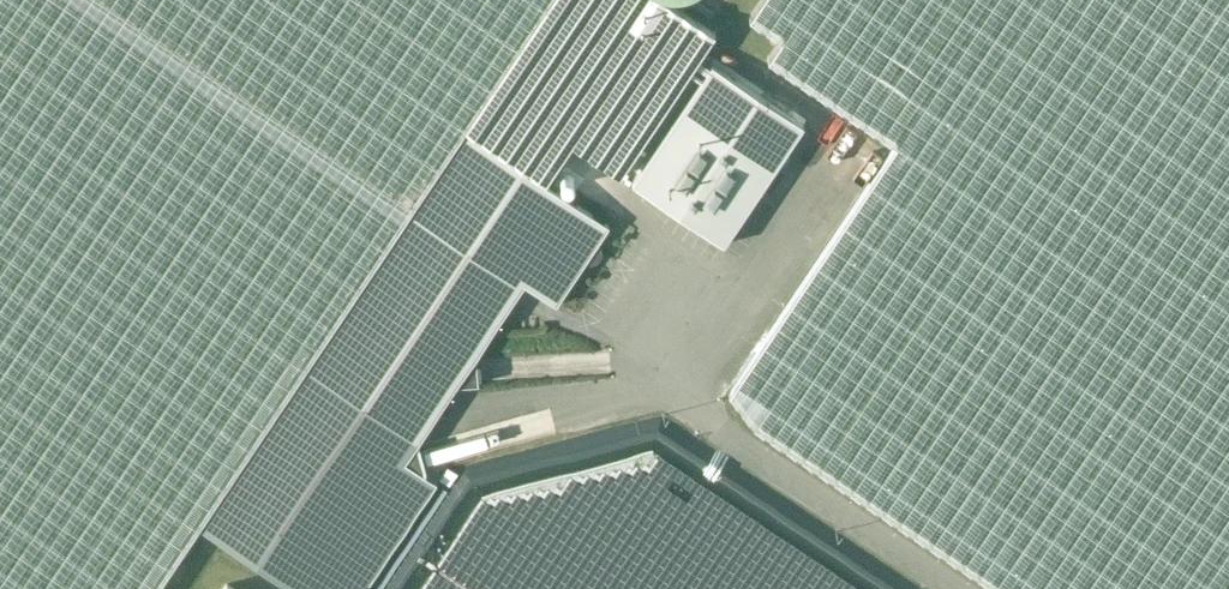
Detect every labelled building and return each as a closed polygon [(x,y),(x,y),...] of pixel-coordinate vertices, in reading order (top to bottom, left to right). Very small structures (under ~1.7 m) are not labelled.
[(201,527),(293,588),(365,588),(436,483),(425,475),(404,461),(524,283),(556,304),(609,225),(545,183),(572,143),(620,175),(715,33),(665,0),(0,0),(0,588),(160,588),(201,527)] [(750,17),(781,38),(768,58),(896,143),(729,391),(754,424),(1000,588),(1228,588),(1228,0),(761,0),(750,17)] [(724,244),(803,124),(712,63),(632,182),(724,244)]
